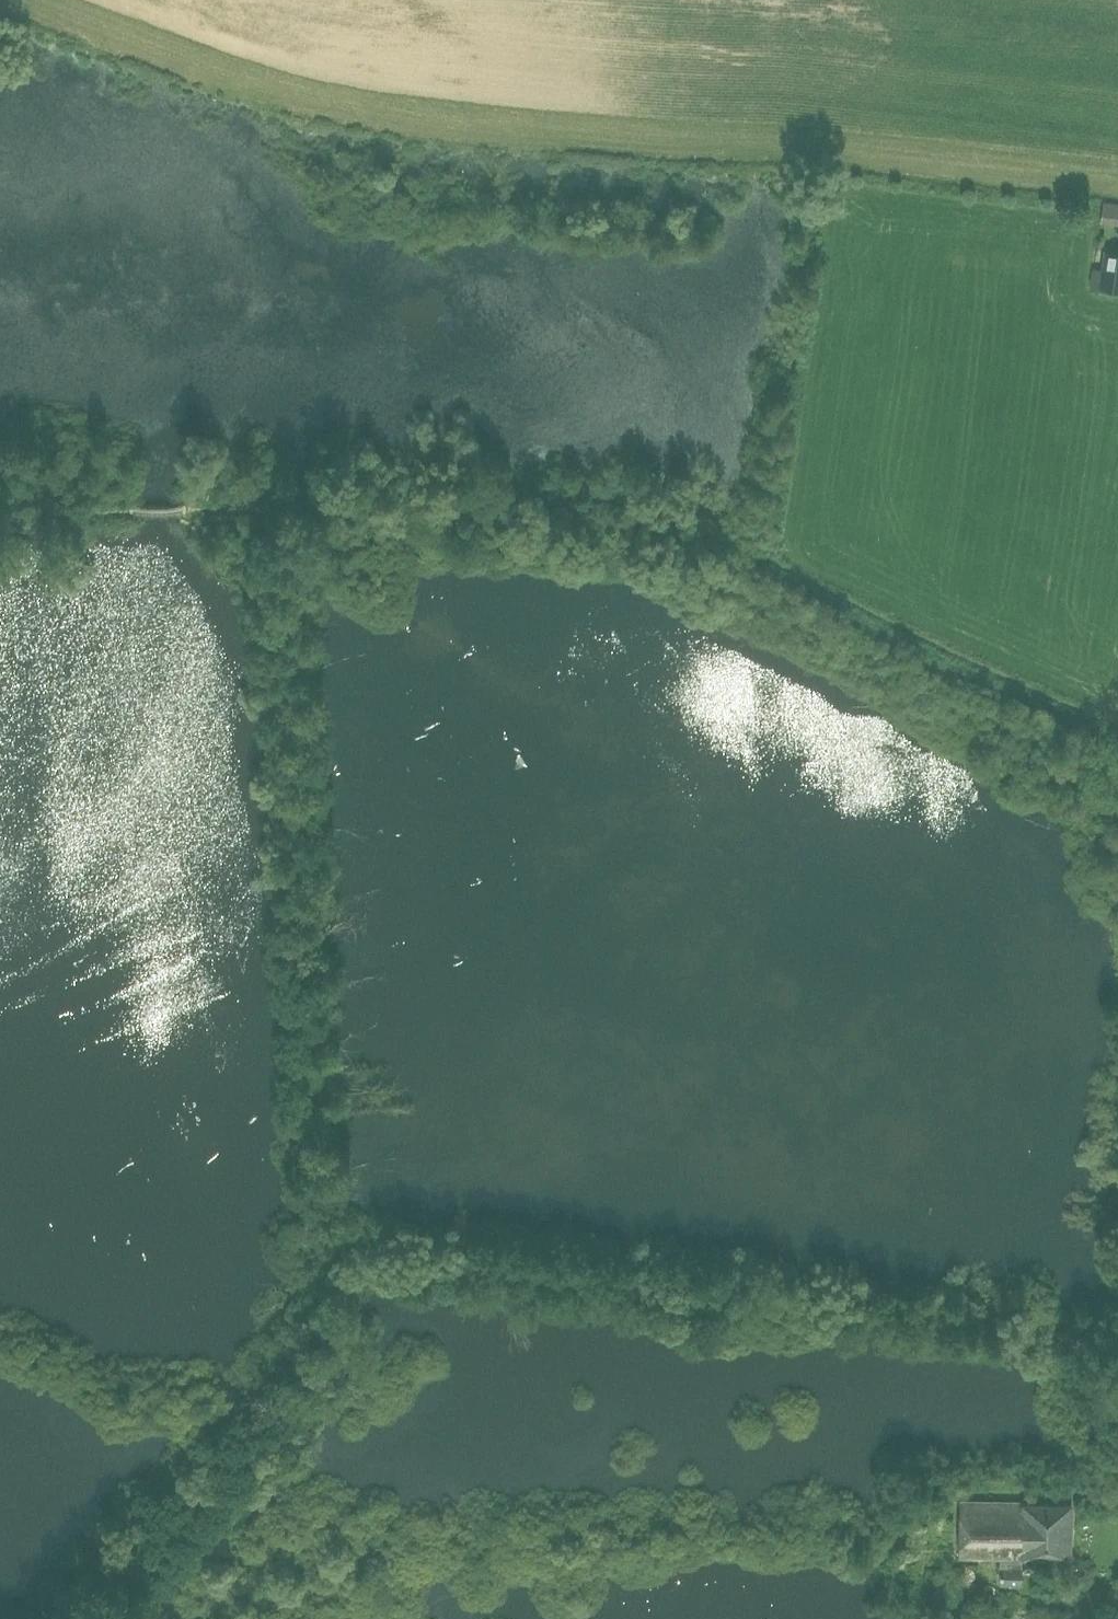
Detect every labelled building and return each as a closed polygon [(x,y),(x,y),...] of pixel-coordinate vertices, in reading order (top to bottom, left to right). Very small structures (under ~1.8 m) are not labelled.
[(1104,248),(1098,287),(1117,290),(1117,250),(1104,248)] [(999,1556),(999,1584),(1022,1584),(1020,1556),(1071,1556),(1071,1502),(960,1502),(960,1556),(999,1556)]
